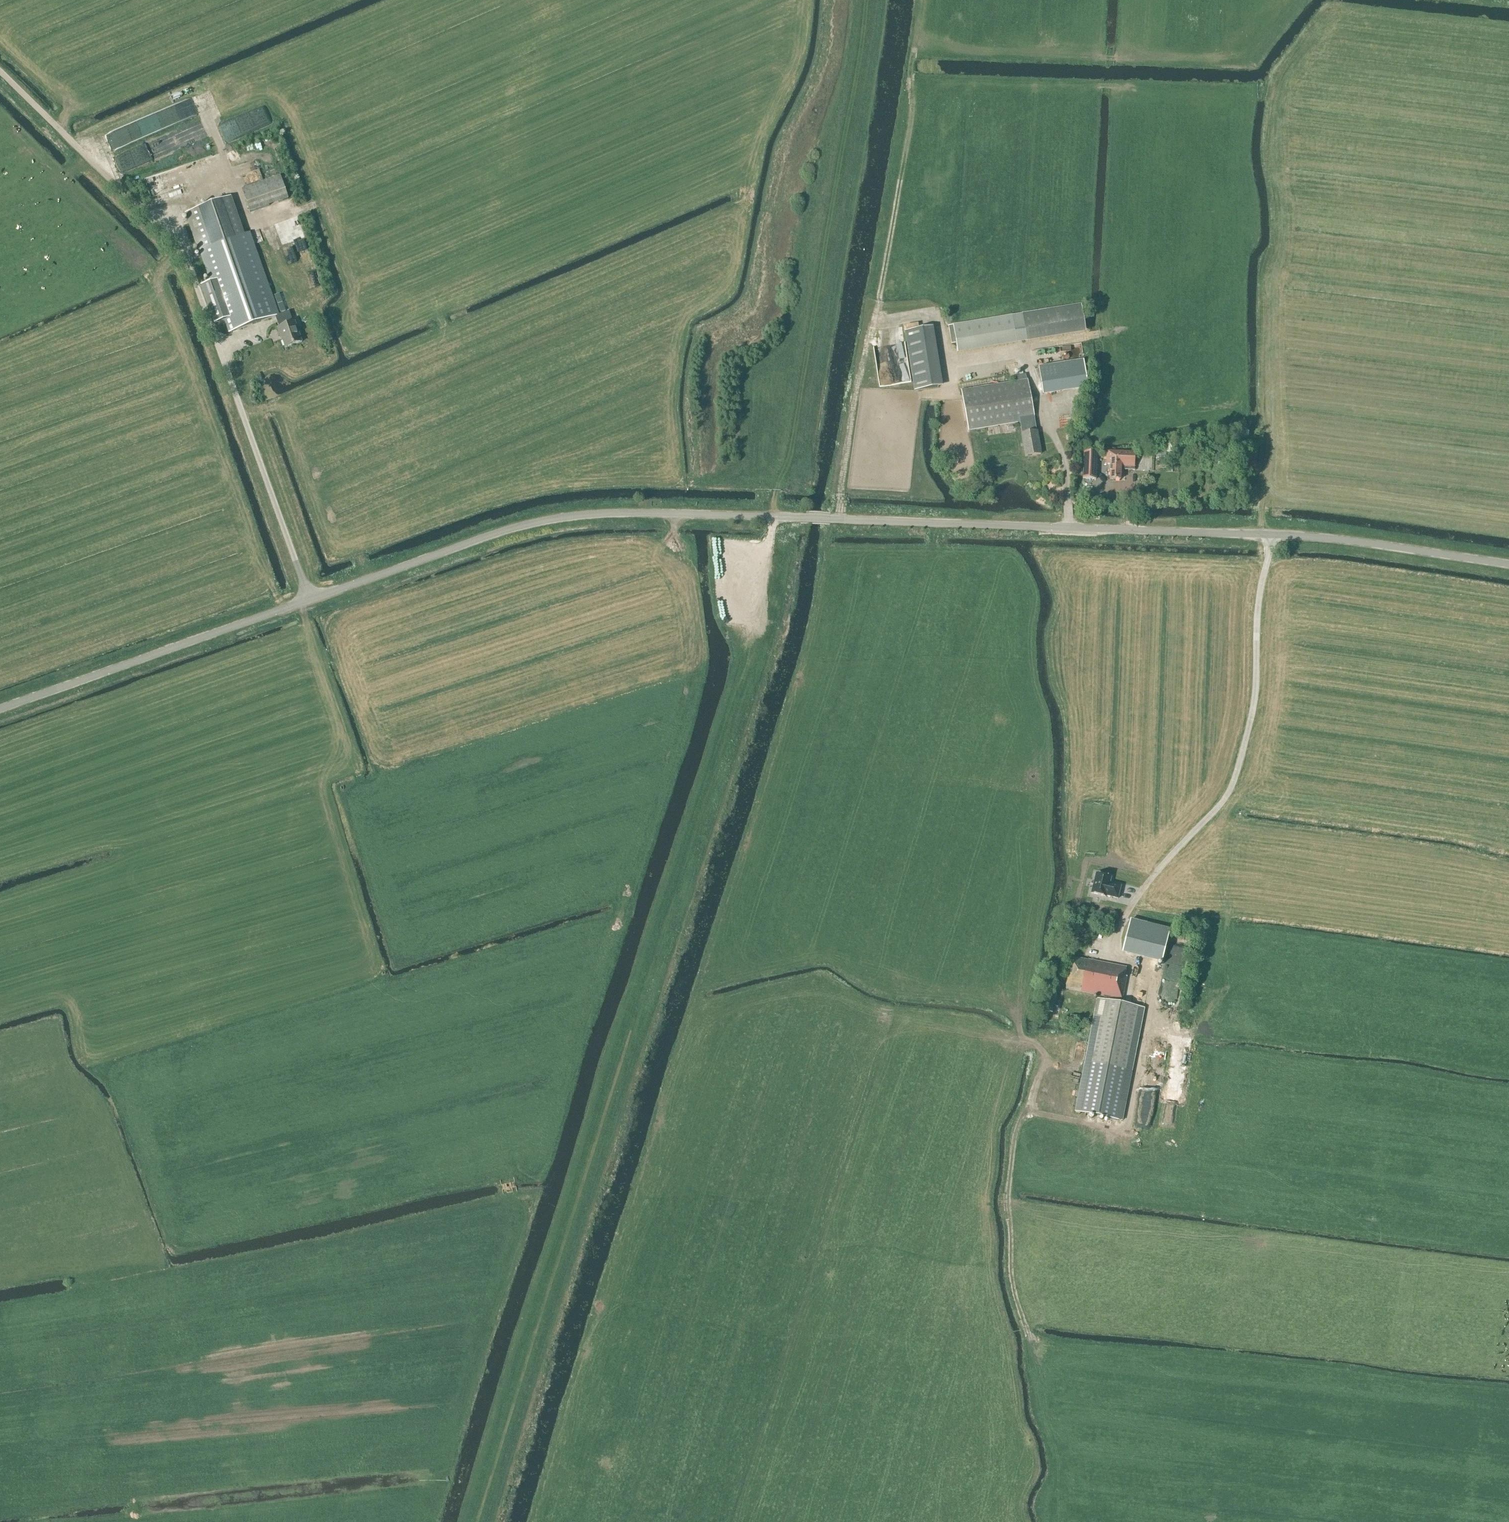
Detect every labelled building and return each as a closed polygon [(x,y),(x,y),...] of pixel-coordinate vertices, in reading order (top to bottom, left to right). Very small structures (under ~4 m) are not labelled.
[(226,141),(271,127),(265,108),(220,122),(226,141)] [(117,149),(125,144),(117,129),(108,134),(117,149)] [(152,159),(183,146),(177,130),(146,143),(152,159)] [(288,199),(280,177),(242,190),(250,213),(288,199)] [(225,320),(229,334),(275,317),(279,328),(277,328),(280,336),(281,335),(286,349),(302,342),(295,323),(294,323),(289,312),(280,315),(250,233),(245,235),(232,197),(185,213),(198,252),(201,251),(214,289),(204,292),(215,323),(225,320)] [(1023,314),(1027,338),(1085,328),(1081,304),(1023,314)] [(1017,339),(1013,315),(954,325),(958,349),(1017,339)] [(938,388),(929,328),(905,332),(915,391),(938,388)] [(1058,364),(1035,369),(1038,388),(1063,385),(1058,364)] [(1028,380),(1027,380),(1025,375),(1013,377),(1014,382),(962,391),(968,430),(1020,422),(1023,434),(1022,435),(1026,457),(1041,455),(1037,432),(1036,432),(1034,419),(1035,419),(1028,380)] [(1110,465),(1109,480),(1120,480),(1121,465),(1133,466),(1133,467),(1134,467),(1134,453),(1106,452),(1106,465),(1110,465)] [(1096,453),(1084,453),(1083,480),(1095,480),(1096,453)] [(1151,465),(1152,454),(1136,454),(1136,464),(1151,465)] [(1118,899),(1121,886),(1112,884),(1112,885),(1109,884),(1111,878),(1096,874),(1091,894),(1106,897),(1106,896),(1118,899)] [(1162,961),(1170,930),(1131,920),(1123,951),(1162,961)] [(1121,1122),(1144,1008),(1121,1004),(1127,977),(1124,977),(1126,968),(1087,960),(1087,961),(1072,958),(1066,989),(1100,995),(1099,1000),(1097,999),(1075,1113),(1121,1122)] [(1057,1005),(1058,1000),(1055,999),(1057,994),(1046,991),(1042,1007),(1053,1009),(1054,1004),(1057,1005)]
